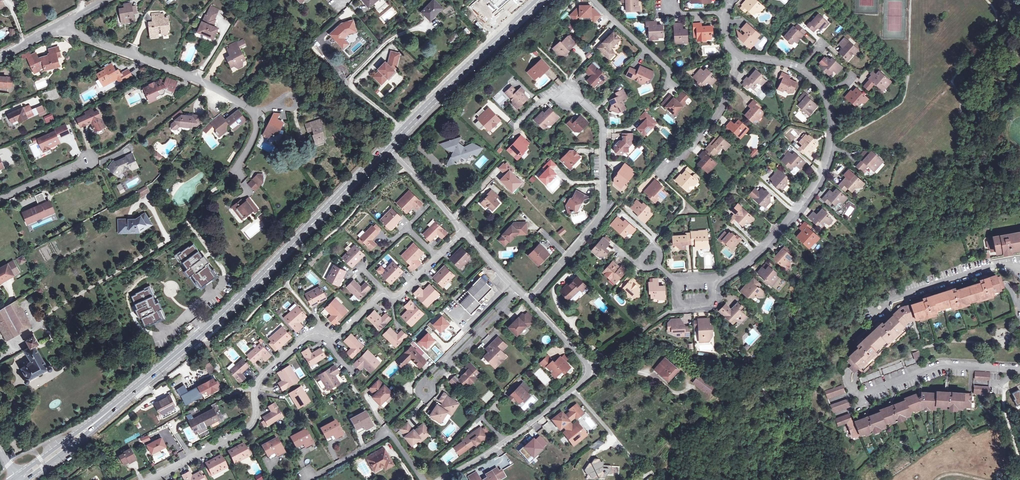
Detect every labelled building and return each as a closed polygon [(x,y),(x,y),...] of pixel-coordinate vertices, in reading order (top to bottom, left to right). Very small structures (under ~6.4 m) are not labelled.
[(383,0),(375,0),(372,3),(373,3),(374,5),(378,10),(385,3),(383,0)] [(441,8),(433,0),(421,12),(424,16),(426,14),(431,19),(441,8)] [(498,11),(511,0),(488,0),(498,11)] [(621,2),(623,2),(626,2),(626,4),(626,11),(636,11),(636,6),(638,6),(637,0),(621,0),(621,2)] [(747,9),(752,13),(755,10),(760,10),(763,7),(756,0),(752,0),(750,2),(748,0),(746,0),(742,4),(743,5),(747,9)] [(469,9),(480,22),(489,15),(477,1),(469,9)] [(124,8),(119,9),(121,24),(133,22),(132,14),(131,7),(131,5),(124,6),(124,8)] [(578,8),(571,15),(576,21),(580,17),(591,17),(592,19),(595,22),(601,16),(595,9),(592,9),(592,6),(581,6),(581,8),(578,8)] [(450,18),(456,13),(452,9),(447,14),(450,18)] [(209,10),(206,16),(213,19),(216,14),(209,10)] [(151,27),(151,23),(153,23),(152,18),(151,18),(145,14),(142,19),(148,24),(149,24),(149,27),(151,27)] [(153,23),(151,23),(151,27),(149,27),(150,32),(151,32),(151,37),(154,37),(154,36),(158,36),(157,34),(161,34),(161,35),(167,34),(166,29),(168,28),(167,19),(163,19),(163,15),(160,15),(160,14),(152,15),(152,18),(153,23)] [(817,27),(820,29),(822,27),(825,26),(829,23),(819,14),(811,23),(810,22),(807,25),(813,31),(817,27)] [(202,22),(201,22),(197,32),(213,39),(218,28),(213,26),(215,20),(213,19),(206,16),(205,15),(202,22)] [(352,20),(341,24),(330,35),(342,48),(347,43),(342,38),(347,34),(355,31),(352,20)] [(658,37),(663,37),(662,25),(654,25),(654,22),(646,22),(646,26),(648,26),(649,39),(658,39),(658,37)] [(572,23),(567,28),(572,33),(577,28),(572,23)] [(700,34),(701,41),(705,41),(705,39),(711,39),(710,32),(712,31),(711,26),(704,26),(705,28),(701,28),(701,23),(696,23),(697,34),(700,34)] [(687,30),(682,30),(682,24),(674,24),(675,44),(686,44),(685,36),(687,36),(687,30)] [(750,43),(753,45),(758,40),(756,38),(759,35),(747,24),(741,30),(746,34),(744,37),(739,33),(738,34),(739,39),(747,46),(750,43)] [(801,33),(804,30),(798,24),(795,28),(794,27),(784,37),(791,44),(794,41),(796,42),(798,40),(798,38),(799,37),(800,37),(803,35),(801,33)] [(621,39),(614,32),(598,47),(607,56),(613,51),(610,48),(613,46),(615,46),(618,44),(618,42),(617,42),(621,39)] [(813,43),(815,40),(807,33),(804,36),(813,43)] [(555,50),(559,54),(565,54),(569,50),(568,49),(575,43),(568,36),(562,42),(561,41),(558,44),(559,46),(555,50)] [(852,52),(855,48),(844,38),(839,44),(843,48),(839,53),(847,60),(853,53),(852,52)] [(234,55),(231,56),(227,58),(232,68),(238,65),(241,63),(246,60),(240,48),(238,44),(228,50),(230,53),(232,52),(234,55)] [(29,59),(28,60),(34,73),(44,68),(45,70),(56,67),(55,62),(58,61),(57,57),(60,56),(59,51),(49,53),(48,54),(48,56),(41,57),(38,59),(35,53),(27,56),(29,59)] [(398,58),(390,56),(388,63),(387,64),(385,62),(381,67),(380,67),(379,69),(378,69),(379,71),(373,77),(379,82),(380,80),(383,83),(387,78),(394,71),(393,70),(396,67),(398,58)] [(821,65),(819,67),(827,74),(829,76),(832,73),(831,72),(833,71),(837,74),(842,68),(835,62),(833,64),(827,58),(825,60),(824,58),(819,63),(821,65)] [(539,75),(542,72),(543,73),(549,67),(542,59),(528,71),(535,79),(539,75)] [(597,83),(600,84),(601,84),(606,79),(603,76),(605,75),(592,63),(586,69),(592,75),(590,77),(588,80),(594,86),(597,83)] [(104,70),(97,74),(102,83),(107,81),(108,83),(117,78),(119,82),(124,79),(125,81),(132,77),(128,69),(121,73),(120,74),(117,69),(114,71),(113,70),(114,69),(111,64),(103,69),(104,70)] [(646,80),(650,78),(649,73),(650,69),(641,65),(638,70),(634,68),(630,76),(639,80),(639,81),(642,83),(644,82),(646,80)] [(584,71),(590,77),(592,75),(586,69),(584,71)] [(703,71),(701,69),(694,76),(699,81),(697,83),(703,88),(708,82),(711,84),(715,80),(710,75),(709,75),(707,73),(709,71),(706,69),(703,71)] [(394,71),(387,78),(390,81),(397,74),(394,71)] [(744,82),(749,87),(752,89),(753,87),(754,87),(758,84),(761,86),(764,82),(759,76),(760,75),(755,71),(750,77),(751,78),(748,81),(746,78),(743,82),(744,82)] [(870,79),(869,80),(873,84),(874,83),(880,88),(882,85),(885,88),(890,82),(879,71),(876,74),(875,75),(873,74),(869,78),(870,79)] [(789,77),(785,74),(782,80),(777,90),(782,92),(783,90),(787,92),(792,92),(796,83),(790,80),(790,82),(787,80),(789,77)] [(873,84),(869,80),(866,83),(864,86),(868,90),(871,87),(873,84)] [(145,87),(145,89),(141,90),(143,95),(146,95),(147,97),(147,99),(148,101),(149,102),(157,94),(158,95),(160,95),(161,95),(162,95),(163,94),(171,97),(175,87),(173,86),(167,84),(164,83),(163,87),(160,86),(161,83),(159,83),(156,83),(154,83),(153,84),(155,88),(151,90),(149,85),(145,87)] [(513,100),(513,103),(516,104),(519,106),(528,98),(524,94),(522,93),(525,90),(522,87),(517,91),(512,85),(506,92),(513,100)] [(845,97),(856,106),(859,103),(865,102),(868,99),(856,88),(853,92),(854,92),(852,94),(850,92),(845,97)] [(610,100),(612,104),(610,109),(618,112),(625,108),(621,99),(627,97),(623,89),(616,93),(618,96),(610,100)] [(682,92),(675,100),(681,94),(686,98),(687,97),(682,92)] [(798,105),(809,115),(817,106),(806,96),(807,95),(804,92),(798,99),(801,102),(798,105)] [(675,100),(670,95),(661,103),(673,115),(685,103),(683,101),(686,98),(681,94),(675,100)] [(753,120),(757,119),(762,112),(759,109),(760,107),(752,100),(748,105),(751,108),(745,115),(752,121),(753,120)] [(29,104),(22,107),(7,114),(11,122),(18,118),(20,122),(27,118),(34,115),(31,109),(29,104)] [(42,104),(35,107),(38,113),(39,115),(45,113),(42,104)] [(500,120),(496,115),(495,116),(493,114),(494,113),(489,108),(477,118),(489,131),(500,120)] [(543,128),(548,124),(548,121),(554,122),(558,117),(549,108),(545,113),(543,115),(541,112),(539,115),(534,119),(538,123),(540,126),(541,126),(543,128)] [(175,120),(171,124),(171,126),(173,128),(175,129),(179,125),(181,125),(182,124),(187,125),(188,126),(190,126),(192,125),(196,125),(199,123),(200,115),(193,114),(191,116),(189,116),(187,117),(184,117),(183,115),(181,115),(182,112),(179,109),(172,116),(175,120)] [(808,117),(799,110),(794,115),(803,123),(808,117)] [(87,115),(78,119),(81,126),(88,123),(89,124),(91,123),(91,122),(93,125),(92,125),(95,132),(105,127),(98,111),(94,113),(90,115),(90,116),(88,117),(87,115)] [(245,120),(238,111),(224,123),(221,119),(213,125),(216,129),(215,133),(218,137),(223,133),(223,130),(226,130),(227,125),(229,124),(233,129),(245,120)] [(644,135),(653,126),(651,124),(654,121),(645,112),(639,118),(643,122),(636,128),(644,135)] [(46,123),(55,120),(52,113),(44,116),(46,123)] [(272,115),(273,118),(268,127),(265,128),(262,135),(267,138),(273,136),(275,132),(277,133),(283,123),(277,120),(280,114),(273,113),(272,115)] [(218,115),(215,117),(210,121),(213,125),(221,119),(218,115)] [(577,129),(579,131),(588,122),(581,115),(575,120),(572,117),(567,123),(574,131),(577,129)] [(319,120),(305,124),(308,132),(313,130),(314,135),(313,135),(316,144),(323,142),(321,138),(324,137),(322,132),(323,132),(319,120)] [(741,133),(743,135),(748,129),(738,120),(734,125),(731,121),(727,126),(732,130),(738,136),(741,133)] [(55,132),(38,139),(39,141),(44,151),(50,149),(49,145),(54,143),(57,144),(60,143),(57,136),(60,134),(61,137),(69,133),(66,125),(54,130),(55,132)] [(416,137),(410,142),(415,148),(421,143),(425,139),(420,134),(416,137)] [(521,135),(515,141),(516,142),(514,145),(513,144),(507,150),(517,159),(521,155),(519,154),(522,151),(524,152),(528,148),(525,146),(528,143),(521,135)] [(708,146),(716,153),(719,150),(717,149),(721,146),(725,149),(729,144),(718,135),(716,138),(717,139),(712,144),(710,143),(708,146)] [(632,142),(632,136),(623,136),(623,140),(620,143),(618,141),(614,145),(614,150),(617,153),(620,153),(623,151),(623,150),(624,151),(625,151),(629,147),(628,147),(632,142)] [(808,148),(811,151),(816,146),(813,143),(813,140),(808,136),(807,137),(805,136),(799,143),(802,146),(800,148),(805,152),(808,148)] [(447,149),(448,149),(453,151),(447,164),(457,161),(460,155),(467,158),(470,151),(477,155),(481,147),(474,143),(464,146),(457,144),(461,137),(440,144),(447,149)] [(716,153),(708,146),(705,149),(706,149),(711,153),(713,156),(716,153)] [(560,160),(568,167),(572,163),(573,165),(578,160),(576,158),(579,155),(574,150),(569,150),(560,160)] [(865,158),(869,154),(866,150),(861,155),(865,158)] [(157,151),(153,155),(159,161),(163,157),(157,151)] [(716,163),(708,157),(703,152),(699,156),(702,159),(698,163),(705,170),(707,166),(710,169),(716,163)] [(862,171),(863,170),(867,165),(873,171),(882,161),(871,152),(869,154),(865,158),(862,161),(861,160),(856,166),(862,171)] [(795,165),(799,169),(804,163),(797,157),(796,158),(792,155),(791,156),(788,153),(781,161),(789,169),(791,165),(794,167),(795,165)] [(138,167),(132,154),(125,157),(125,158),(121,160),(122,161),(116,164),(116,165),(114,168),(110,165),(109,167),(110,170),(117,174),(119,171),(121,173),(122,171),(130,168),(132,170),(138,167)] [(549,181),(553,177),(552,176),(556,172),(552,168),(556,164),(550,159),(543,167),(546,169),(538,177),(545,184),(549,180),(549,181)] [(626,163),(623,165),(630,171),(633,168),(626,163)] [(633,174),(630,171),(623,165),(618,172),(614,178),(614,182),(621,187),(627,180),(628,180),(633,174)] [(780,187),(782,189),(786,184),(786,177),(778,170),(770,179),(773,181),(772,183),(777,187),(780,187)] [(512,191),(521,182),(509,171),(500,180),(499,181),(511,192),(512,191)] [(689,174),(686,171),(683,174),(684,175),(683,176),(680,174),(676,179),(686,188),(688,185),(694,185),(698,181),(694,179),(697,176),(693,173),(691,176),(689,174)] [(848,187),(852,191),(855,188),(860,187),(863,184),(853,175),(850,179),(847,177),(839,185),(845,190),(848,187)] [(255,177),(252,179),(259,187),(263,184),(263,181),(260,182),(255,177)] [(252,180),(248,184),(254,191),(259,187),(252,180)] [(661,185),(658,182),(654,187),(651,184),(644,191),(649,196),(655,202),(661,195),(663,198),(667,193),(661,188),(661,189),(659,188),(661,185)] [(146,185),(140,189),(143,195),(149,191),(146,185)] [(753,198),(758,192),(754,189),(749,194),(753,198)] [(758,192),(753,198),(760,204),(762,205),(765,207),(770,201),(769,194),(765,191),(764,192),(761,189),(758,192)] [(829,200),(835,205),(838,201),(843,201),(846,198),(836,189),(832,193),(829,191),(822,199),(827,203),(829,200)] [(486,205),(492,210),(498,202),(495,199),(497,196),(490,190),(487,193),(488,194),(480,203),(484,207),(486,205)] [(571,212),(574,211),(577,210),(583,199),(589,197),(576,190),(572,198),(570,198),(566,205),(568,212),(571,212)] [(404,199),(398,206),(406,214),(413,207),(416,210),(422,204),(408,191),(402,198),(404,199)] [(32,208),(25,212),(28,220),(35,217),(34,214),(38,212),(40,217),(50,213),(49,211),(46,205),(45,203),(47,202),(42,192),(35,195),(39,205),(38,206),(37,205),(35,206),(35,208),(32,210),(32,208)] [(243,203),(241,200),(232,207),(238,214),(241,219),(245,217),(253,210),(254,212),(257,209),(248,198),(245,200),(246,201),(243,203)] [(396,204),(398,206),(404,199),(402,198),(396,204)] [(645,217),(647,219),(651,214),(649,212),(649,209),(643,203),(641,205),(636,201),(630,208),(640,216),(638,217),(642,220),(645,217)] [(735,214),(734,214),(737,217),(735,219),(742,225),(745,222),(751,222),(754,219),(741,207),(737,204),(731,211),(735,214)] [(850,206),(845,214),(849,217),(854,208),(850,206)] [(380,220),(388,229),(396,222),(400,218),(391,209),(380,220)] [(808,217),(820,228),(825,222),(828,224),(832,220),(825,215),(827,213),(822,209),(818,213),(820,214),(818,217),(813,212),(808,217)] [(40,217),(38,212),(34,214),(35,217),(28,220),(29,222),(40,217)] [(128,219),(121,220),(121,232),(139,232),(151,224),(144,213),(135,219),(132,219),(128,219)] [(737,217),(734,214),(729,220),(732,223),(735,219),(737,217)] [(263,215),(259,218),(265,225),(266,224),(266,225),(268,224),(267,223),(269,222),(263,215)] [(613,227),(619,220),(616,217),(610,224),(613,227)] [(619,220),(613,227),(623,236),(626,233),(631,232),(634,229),(624,220),(622,223),(619,220)] [(515,234),(518,233),(518,229),(526,229),(526,222),(513,222),(502,234),(503,235),(498,240),(503,245),(508,240),(509,241),(515,234)] [(797,237),(807,246),(812,240),(813,241),(817,237),(809,229),(810,227),(804,222),(799,228),(803,231),(801,233),(800,233),(797,237)] [(429,242),(436,235),(441,239),(446,234),(434,223),(422,235),(429,242)] [(377,232),(372,227),(371,226),(359,239),(370,250),(375,245),(371,240),(378,233),(377,232)] [(1019,248),(1019,230),(993,235),(994,239),(987,240),(989,248),(990,247),(991,252),(1002,249),(1003,251),(1008,250),(1008,251),(1015,250),(1015,249),(1019,248)] [(698,245),(698,248),(707,247),(707,236),(699,236),(698,232),(690,232),(691,233),(686,233),(686,236),(673,236),(673,245),(676,245),(680,249),(685,248),(685,244),(691,243),(695,243),(696,245),(698,245)] [(732,249),(738,241),(734,237),(729,232),(727,234),(725,232),(718,239),(721,242),(722,240),(725,243),(732,249)] [(605,234),(602,238),(608,243),(611,239),(605,234)] [(608,243),(602,238),(591,251),(597,256),(603,256),(607,251),(604,248),(608,243)] [(189,246),(174,256),(197,289),(215,277),(211,271),(212,270),(207,263),(206,264),(204,261),(205,260),(193,244),(189,246)] [(545,257),(544,256),(547,252),(539,244),(534,249),(529,254),(528,255),(538,264),(539,263),(542,260),(545,257)] [(355,262),(363,255),(354,246),(341,258),(351,268),(356,263),(355,262)] [(400,256),(410,266),(413,269),(414,270),(420,264),(416,260),(423,254),(415,246),(409,251),(407,249),(400,256)] [(789,254),(791,252),(784,246),(774,258),(783,266),(788,260),(790,262),(793,258),(789,254)] [(729,258),(732,256),(726,248),(722,251),(729,258)] [(454,256),(453,255),(449,259),(459,269),(470,257),(461,249),(454,256)] [(22,255),(17,258),(20,264),(25,261),(22,255)] [(355,262),(356,263),(364,255),(363,255),(355,262)] [(13,261),(7,264),(11,269),(14,275),(19,272),(13,261)] [(615,283),(618,279),(626,271),(621,266),(619,268),(617,271),(614,269),(617,265),(612,261),(602,273),(612,281),(615,283)] [(771,281),(773,283),(778,277),(776,276),(775,272),(770,268),(769,267),(770,265),(766,262),(762,267),(758,273),(765,279),(764,280),(769,284),(771,281)] [(376,271),(380,274),(390,284),(402,272),(393,263),(386,270),(385,269),(384,270),(380,266),(376,271)] [(5,280),(2,275),(11,269),(7,264),(0,268),(0,283),(5,280)] [(326,280),(337,286),(342,277),(345,272),(333,266),(326,280)] [(437,274),(436,273),(432,278),(442,287),(453,276),(444,267),(437,274)] [(11,269),(2,275),(5,280),(14,275),(11,269)] [(623,287),(631,278),(628,275),(617,287),(620,290),(623,287)] [(911,303),(916,318),(936,311),(935,309),(952,304),(953,306),(993,293),(992,290),(1004,287),(1000,276),(996,277),(996,275),(980,280),(981,282),(954,290),(953,288),(923,298),(924,299),(911,303)] [(470,293),(460,304),(471,315),(483,302),(481,300),(492,288),(481,277),(467,291),(470,293)] [(566,288),(564,287),(559,291),(568,300),(580,289),(582,291),(587,287),(577,277),(569,285),(566,288)] [(632,277),(631,278),(623,287),(626,290),(627,296),(634,295),(638,291),(637,286),(638,285),(635,283),(633,282),(635,280),(632,277)] [(358,299),(370,288),(364,283),(360,288),(353,280),(346,287),(358,299)] [(761,284),(759,282),(756,285),(751,281),(750,280),(747,284),(749,285),(748,286),(745,286),(741,291),(748,297),(754,297),(763,296),(763,291),(758,287),(761,284)] [(657,287),(657,281),(653,282),(648,282),(649,292),(650,292),(651,297),(655,297),(657,299),(662,299),(662,294),(664,294),(663,285),(661,285),(661,287),(657,287)] [(431,299),(437,293),(429,285),(422,291),(419,288),(413,294),(426,307),(433,300),(431,299)] [(134,294),(130,297),(135,309),(137,309),(140,318),(139,318),(143,326),(164,317),(150,286),(134,294)] [(316,303),(325,298),(319,287),(304,294),(311,307),(317,304),(316,303)] [(17,301),(0,310),(0,328),(6,339),(30,325),(17,301)] [(339,307),(333,301),(325,309),(331,316),(328,319),(333,325),(347,312),(341,305),(339,307)] [(401,316),(409,325),(415,319),(417,320),(423,314),(409,301),(403,307),(407,310),(401,316)] [(739,309),(740,308),(742,307),(737,303),(731,309),(725,304),(719,311),(727,318),(728,317),(732,320),(732,323),(734,325),(740,318),(742,320),(746,316),(742,312),(739,309)] [(916,318),(911,303),(910,304),(900,307),(898,309),(900,311),(902,309),(908,307),(912,319),(914,318),(916,318)] [(288,310),(290,312),(283,318),(296,332),(302,327),(299,323),(305,317),(298,308),(295,304),(288,310)] [(913,320),(912,319),(908,307),(902,309),(900,311),(898,309),(882,323),(881,321),(880,322),(878,324),(880,326),(878,328),(876,326),(862,339),(863,341),(861,343),(859,342),(858,343),(857,344),(858,346),(848,355),(850,357),(847,360),(851,364),(856,369),(858,368),(860,366),(909,321),(913,320)] [(458,309),(456,311),(461,317),(464,314),(458,309)] [(379,330),(390,319),(385,314),(381,318),(374,311),(367,318),(379,330)] [(519,317),(509,327),(517,334),(526,325),(528,327),(532,322),(525,314),(520,318),(519,317)] [(670,326),(670,330),(670,331),(672,331),(678,336),(689,335),(688,326),(684,326),(684,325),(680,325),(679,319),(671,319),(667,323),(667,326),(670,326)] [(698,321),(698,327),(699,342),(708,341),(708,337),(709,337),(709,331),(711,331),(711,325),(709,325),(707,324),(709,322),(708,319),(698,319),(698,321)] [(433,326),(416,344),(411,340),(409,342),(423,356),(425,353),(430,358),(451,336),(436,321),(432,325),(433,326)] [(268,339),(271,342),(277,349),(285,342),(286,343),(291,338),(282,327),(268,339)] [(395,348),(406,336),(401,331),(397,335),(390,328),(382,335),(395,348)] [(32,362),(30,362),(29,363),(28,364),(21,368),(27,378),(26,378),(25,378),(25,379),(24,380),(24,381),(25,382),(25,383),(26,383),(27,383),(28,383),(29,382),(29,381),(29,380),(46,367),(46,369),(47,369),(47,370),(48,370),(49,370),(50,370),(51,369),(52,368),(52,367),(51,366),(50,365),(49,365),(48,365),(47,366),(34,346),(38,343),(33,336),(33,334),(25,338),(30,347),(24,351),(32,362)] [(351,349),(346,353),(351,358),(363,347),(350,335),(343,342),(351,349)] [(489,351),(484,356),(488,359),(492,363),(495,360),(499,363),(506,355),(501,350),(499,348),(505,342),(498,336),(490,345),(493,347),(489,351)] [(277,349),(271,342),(268,345),(275,352),(278,349),(277,349)] [(499,348),(501,350),(507,344),(505,342),(499,348)] [(253,363),(260,356),(265,361),(270,356),(260,344),(246,356),(253,363)] [(412,347),(398,360),(404,366),(411,359),(420,367),(426,361),(412,347)] [(309,366),(324,357),(319,349),(311,354),(307,349),(301,353),(309,366)] [(653,360),(657,356),(657,355),(664,352),(662,349),(648,356),(653,360)] [(359,370),(363,366),(370,373),(379,363),(367,351),(354,364),(359,370)] [(436,352),(430,358),(432,360),(439,354),(436,352)] [(547,366),(554,372),(557,372),(559,374),(563,370),(565,373),(571,366),(566,361),(562,357),(561,356),(555,362),(553,360),(548,355),(543,361),(541,362),(546,367),(547,366)] [(915,359),(914,356),(910,358),(904,360),(907,367),(917,363),(915,359)] [(665,359),(655,370),(668,382),(679,370),(665,359)] [(239,383),(244,378),(240,373),(248,367),(242,360),(228,371),(239,383)] [(884,375),(904,368),(902,361),(882,368),(884,375)] [(210,362),(204,365),(210,375),(215,372),(210,362)] [(462,377),(460,379),(465,385),(469,381),(471,383),(476,377),(475,376),(479,371),(470,363),(466,367),(468,370),(467,370),(469,372),(468,372),(467,372),(466,372),(466,373),(466,374),(466,375),(464,374),(461,376),(462,377)] [(327,391),(339,383),(334,376),(338,373),(334,366),(317,376),(327,391)] [(291,375),(287,368),(277,374),(281,382),(277,384),(281,391),(298,381),(293,374),(291,375)] [(879,369),(879,370),(859,377),(861,383),(861,384),(882,376),(879,369)] [(975,378),(989,379),(990,372),(976,371),(975,378)] [(218,373),(216,374),(222,387),(224,386),(218,373)] [(458,380),(460,379),(455,375),(450,380),(455,386),(459,381),(458,380)] [(697,376),(692,381),(700,389),(705,383),(697,376)] [(189,392),(182,395),(186,404),(203,395),(205,397),(219,390),(213,379),(189,392)] [(379,380),(370,389),(375,395),(378,397),(376,399),(381,404),(392,393),(379,380)] [(524,383),(522,385),(528,391),(530,389),(524,383)] [(182,395),(189,392),(184,384),(176,390),(180,396),(182,395)] [(528,391),(522,385),(521,384),(514,391),(515,394),(512,394),(510,396),(515,401),(517,399),(520,402),(523,399),(525,401),(529,397),(527,396),(530,393),(528,391)] [(825,391),(828,398),(844,392),(843,389),(842,385),(825,391)] [(974,393),(988,394),(989,386),(975,385),(974,393)] [(300,387),(290,394),(295,402),(294,403),(297,409),(309,402),(300,387)] [(971,407),(972,394),(969,394),(969,392),(948,391),(945,391),(936,390),(936,392),(920,391),(920,394),(917,396),(916,393),(904,397),(905,398),(894,403),(891,404),(888,403),(887,405),(879,409),(879,410),(869,414),(866,415),(863,414),(862,417),(855,420),(852,421),(851,419),(848,413),(835,418),(838,426),(846,423),(852,437),(864,432),(865,434),(872,431),(873,432),(881,429),(880,427),(886,425),(885,423),(922,408),(935,409),(936,407),(946,408),(946,409),(957,410),(957,406),(971,407)] [(442,392),(437,401),(441,404),(446,395),(442,392)] [(170,395),(154,403),(160,414),(175,406),(170,395)] [(203,395),(186,404),(190,411),(197,407),(207,402),(205,397),(203,395)] [(439,409),(434,405),(430,412),(429,413),(430,414),(429,416),(440,423),(446,413),(450,416),(455,409),(453,407),(455,403),(446,397),(440,407),(439,409)] [(833,412),(849,405),(847,398),(830,405),(833,412)] [(262,418),(264,421),(267,426),(282,417),(274,404),(268,407),(271,412),(262,418)] [(578,410),(580,409),(576,404),(569,410),(571,412),(565,417),(562,413),(553,420),(560,429),(564,426),(568,431),(569,432),(567,434),(574,442),(583,435),(577,426),(574,428),(573,427),(569,422),(575,417),(577,419),(582,415),(578,410)] [(190,421),(195,431),(199,439),(211,433),(207,425),(218,420),(213,409),(198,416),(193,419),(190,421)] [(351,419),(356,429),(365,425),(367,429),(373,426),(365,412),(351,419)] [(321,429),(326,438),(335,433),(337,437),(342,434),(335,421),(321,429)] [(415,430),(414,429),(407,421),(401,427),(407,434),(405,435),(412,443),(417,439),(420,436),(423,439),(428,434),(427,433),(430,430),(423,422),(417,428),(417,429),(415,430)] [(573,427),(574,428),(577,426),(583,435),(574,442),(567,434),(569,432),(568,431),(564,434),(573,445),(586,434),(578,423),(573,427)] [(365,425),(356,429),(358,433),(367,429),(365,425)] [(478,430),(477,429),(464,439),(470,447),(475,443),(476,444),(477,444),(478,444),(479,444),(479,443),(480,443),(481,442),(480,441),(484,438),(485,439),(489,436),(483,429),(482,427),(478,430)] [(483,429),(489,436),(492,434),(486,427),(483,429)] [(291,437),(296,447),(305,442),(307,446),(312,443),(305,429),(291,437)] [(335,433),(326,438),(328,442),(337,437),(335,433)] [(143,443),(151,440),(149,435),(141,438),(143,443)] [(606,435),(589,447),(595,450),(609,440),(606,435)] [(540,436),(535,441),(533,439),(524,447),(524,446),(518,451),(526,460),(532,455),(535,452),(536,453),(547,443),(540,436)] [(147,445),(151,452),(159,448),(159,450),(166,446),(161,438),(147,445)] [(262,446),(267,456),(276,451),(278,455),(284,452),(276,438),(262,446)] [(305,442),(296,447),(298,451),(307,446),(305,442)] [(237,448),(228,453),(234,464),(249,456),(243,444),(237,447),(237,448)] [(125,453),(119,456),(124,463),(130,460),(131,462),(136,459),(130,449),(124,452),(125,453)] [(14,451),(8,454),(11,459),(17,456),(14,451)] [(276,451),(267,456),(269,460),(278,455),(276,451)] [(384,466),(391,462),(384,451),(368,460),(374,472),(384,466)] [(214,460),(205,465),(211,476),(227,468),(220,455),(214,459),(214,460)] [(610,474),(611,466),(603,465),(603,462),(600,462),(599,459),(594,459),(590,465),(588,465),(584,470),(586,474),(590,474),(592,477),(602,477),(605,474),(610,474)] [(496,479),(499,478),(500,479),(505,477),(501,470),(499,471),(497,468),(485,475),(487,477),(482,479),(496,479)] [(199,472),(191,476),(189,472),(182,476),(184,479),(203,479),(199,472)]
